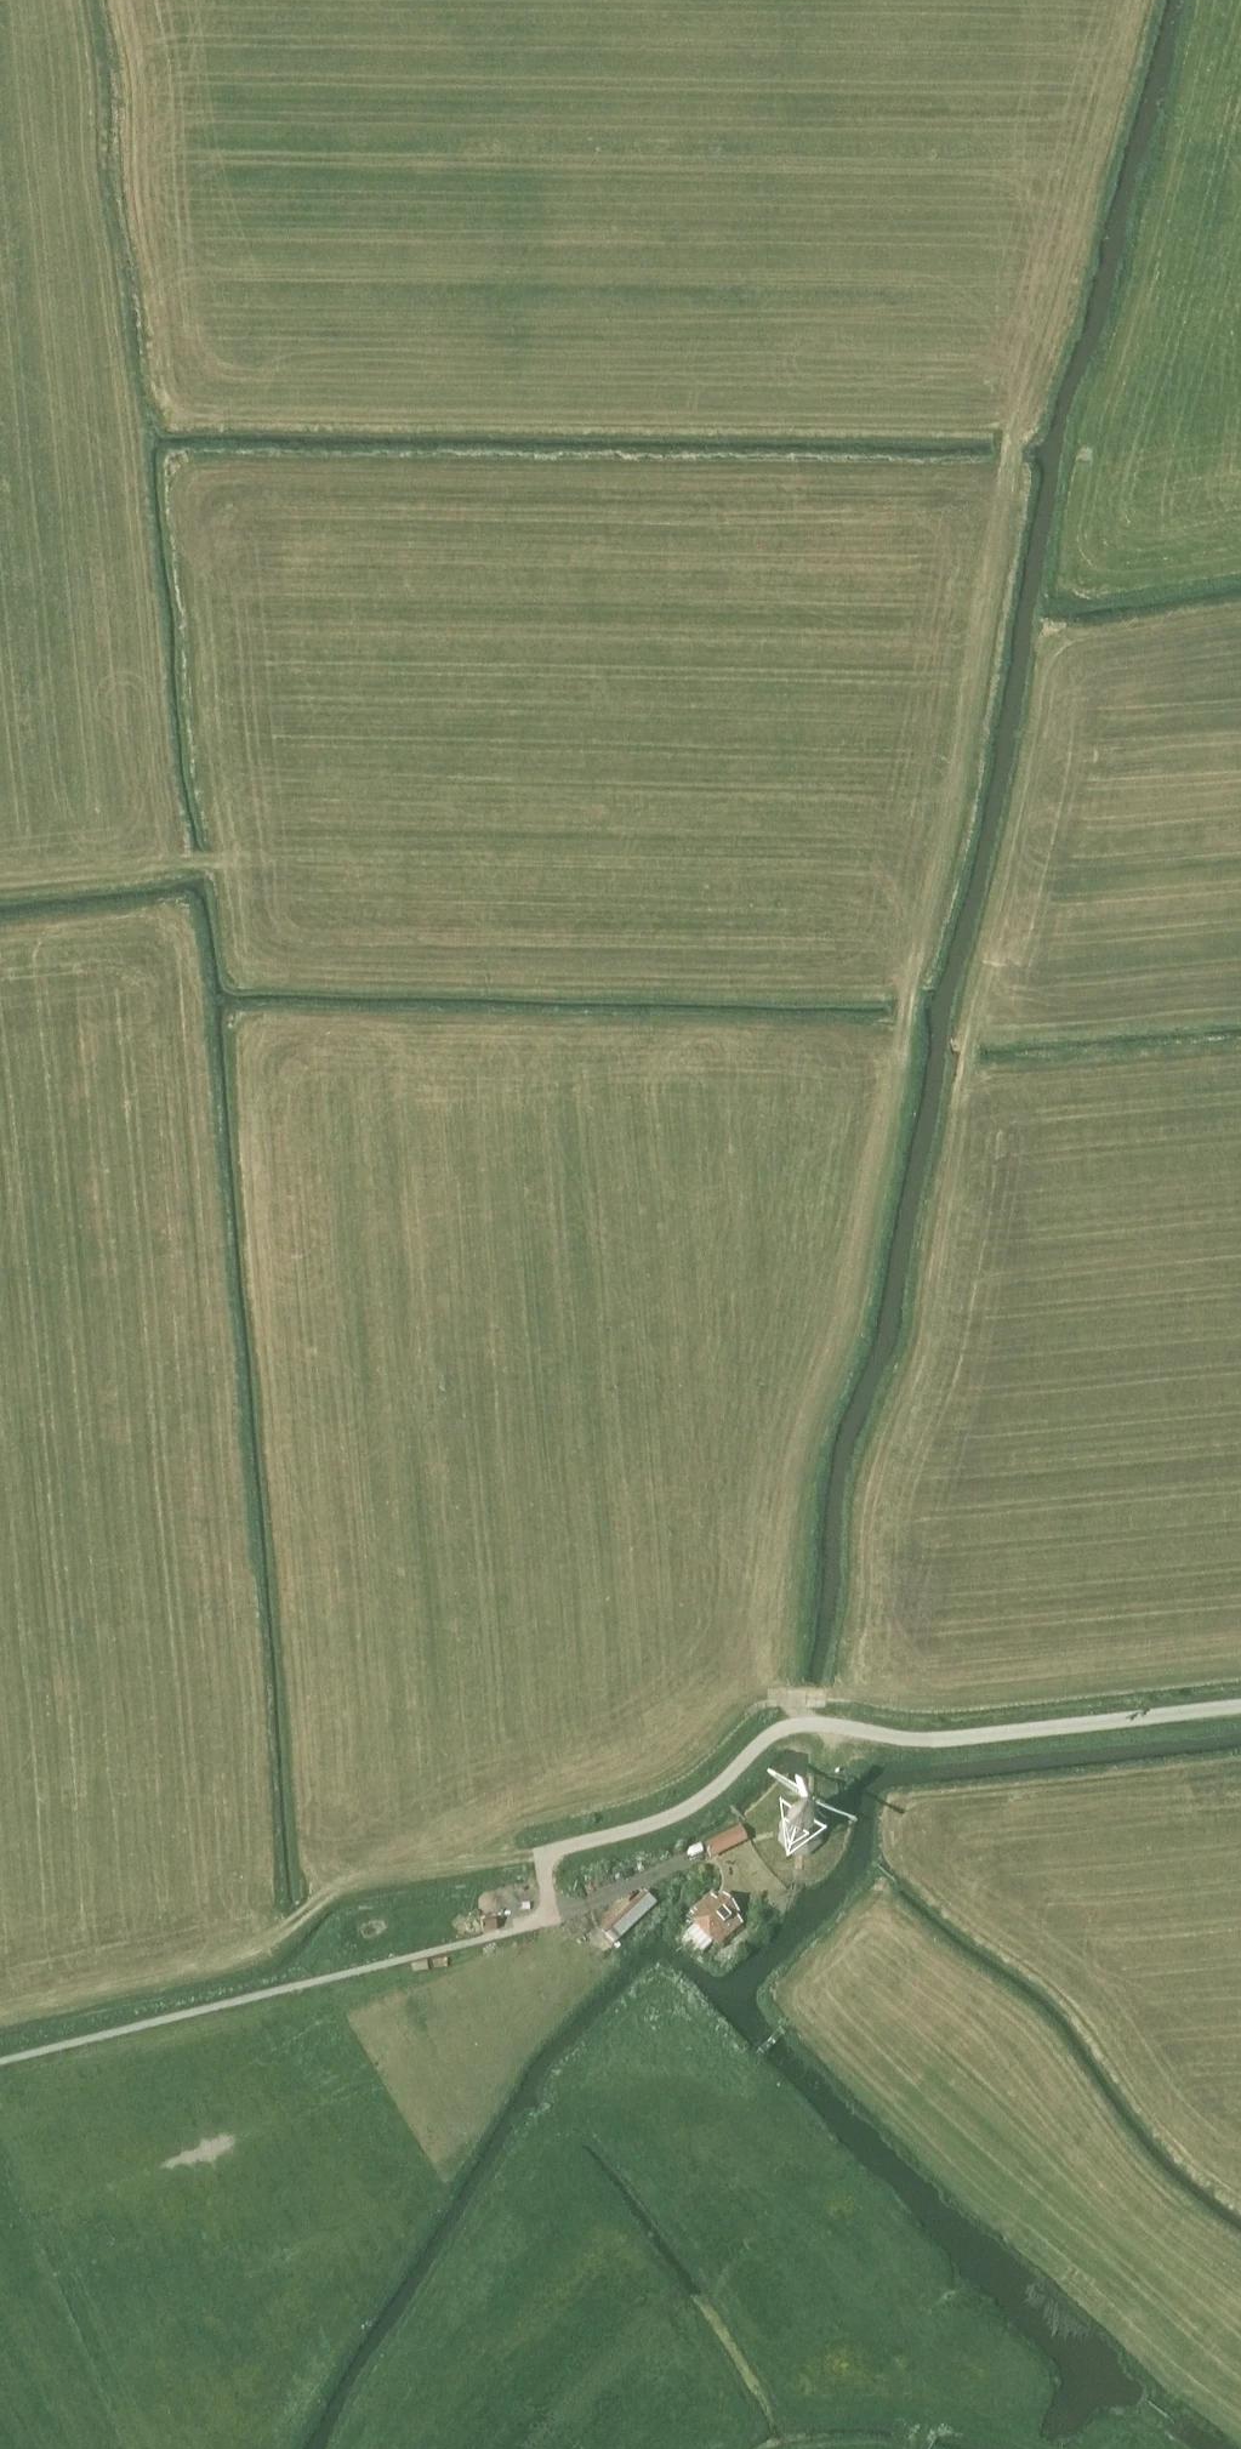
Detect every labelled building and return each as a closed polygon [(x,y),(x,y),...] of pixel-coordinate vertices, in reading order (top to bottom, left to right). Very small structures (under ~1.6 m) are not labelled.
[(808,1815),(792,1815),(781,1825),(780,1841),(790,1853),(806,1854),(818,1843),(819,1827),(808,1815)] [(705,1843),(712,1857),(748,1838),(741,1825),(705,1843)] [(613,1944),(655,1905),(644,1894),(602,1933),(613,1944)] [(716,1904),(710,1898),(688,1918),(695,1926),(685,1935),(703,1954),(712,1945),(715,1948),(741,1924),(735,1918),(737,1915),(722,1898),(716,1904)]
